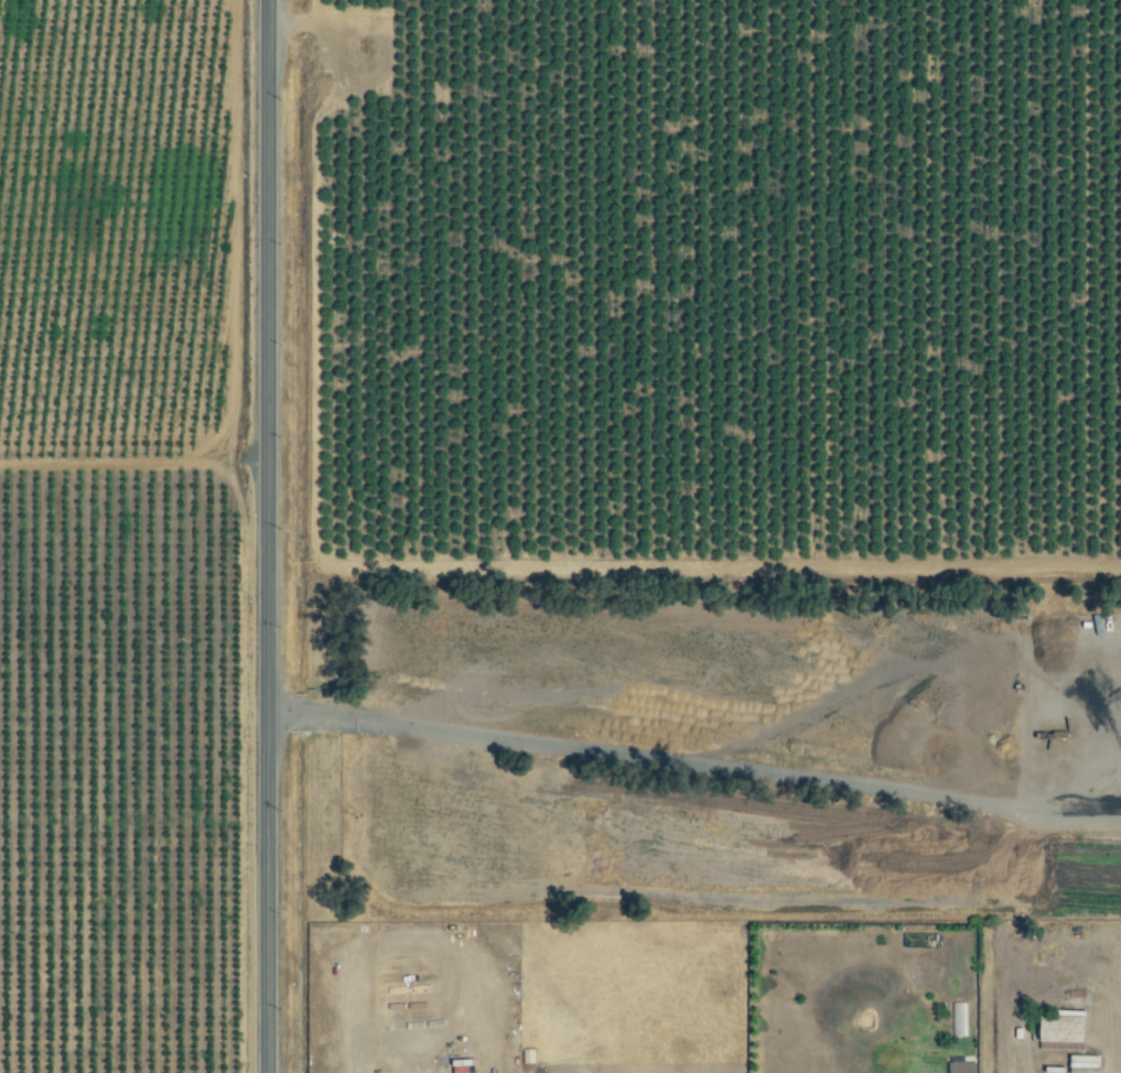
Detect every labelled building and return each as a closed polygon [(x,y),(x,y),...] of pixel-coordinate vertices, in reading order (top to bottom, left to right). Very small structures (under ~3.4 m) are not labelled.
[(1057,1050),(1078,1050),(1078,1018),(1032,1018),(1032,1043),(1057,1042),(1057,1050)] [(946,1063),(945,1072),(972,1072),(972,1063),(946,1063)]
